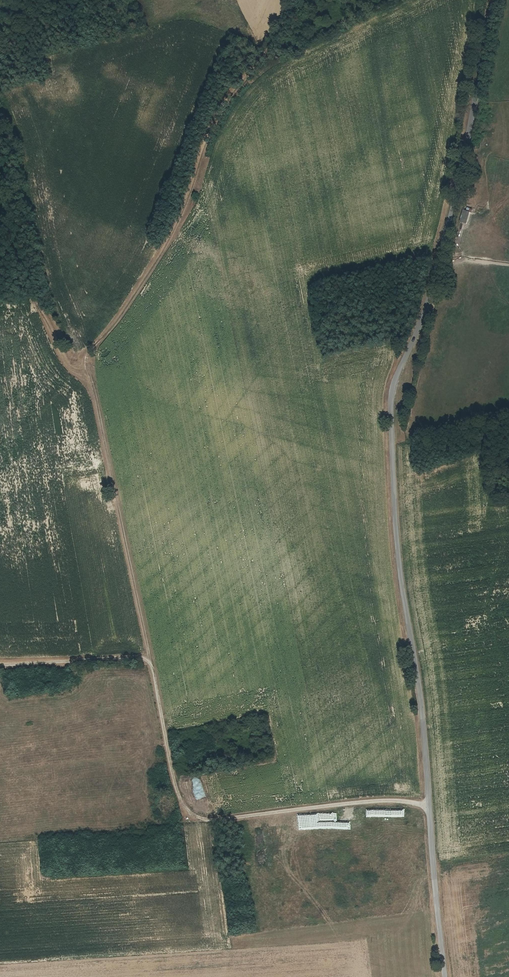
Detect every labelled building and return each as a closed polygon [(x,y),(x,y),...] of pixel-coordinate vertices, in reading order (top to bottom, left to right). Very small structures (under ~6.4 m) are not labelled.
[(466,224),(470,212),(464,211),(460,222),(466,224)]
